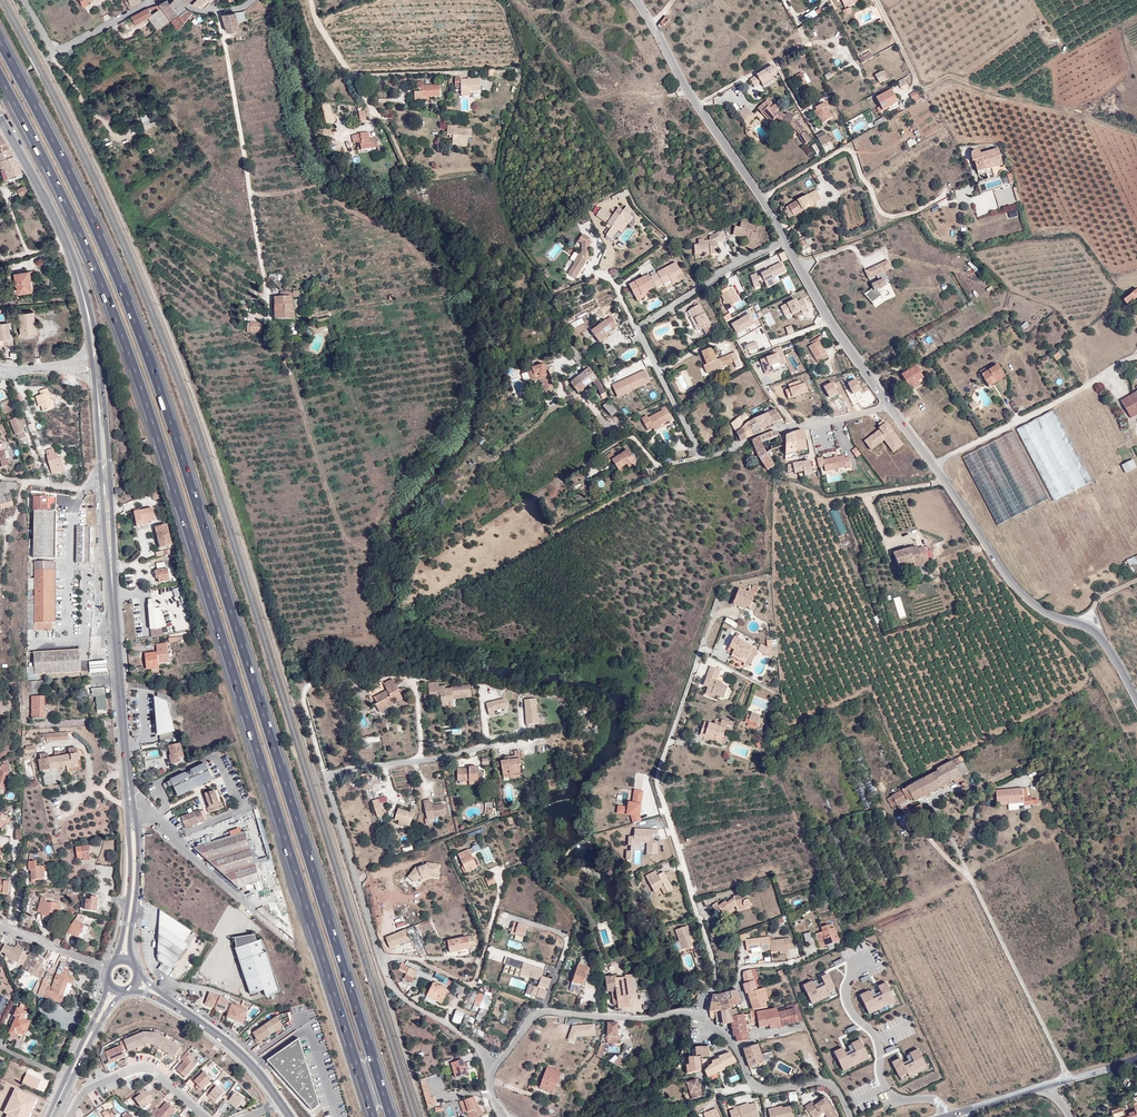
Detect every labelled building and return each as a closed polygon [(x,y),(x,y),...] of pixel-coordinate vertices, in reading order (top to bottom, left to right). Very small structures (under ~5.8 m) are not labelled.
[(127,7),(129,9),(141,3),(140,0),(127,7)] [(171,20),(178,15),(174,10),(167,0),(166,0),(159,5),(171,20)] [(182,3),(179,0),(167,0),(174,10),(182,3)] [(192,4),(204,8),(209,2),(207,0),(196,0),(192,4)] [(178,15),(187,9),(182,3),(174,10),(178,15)] [(852,12),(850,7),(843,10),(845,15),(852,12)] [(143,10),(131,17),(135,24),(148,17),(149,16),(152,15),(150,11),(148,8),(143,10)] [(148,17),(157,29),(170,21),(161,8),(158,10),(152,15),(149,16),(148,17)] [(171,20),(177,29),(192,12),(189,11),(187,9),(178,15),(171,20)] [(246,19),(244,11),(221,15),(224,25),(227,32),(240,30),(239,26),(238,21),(246,19)] [(665,16),(660,22),(665,25),(670,19),(665,16)] [(665,25),(660,22),(657,25),(662,33),(667,27),(665,25)] [(866,61),(874,56),(871,51),(863,56),(866,61)] [(773,78),(772,77),(771,75),(777,71),(773,66),(750,80),(754,86),(761,83),(762,85),(773,78)] [(498,70),(489,69),(488,76),(497,77),(498,70)] [(890,78),(884,70),(875,75),(879,84),(890,78)] [(831,72),(824,76),(827,81),(833,77),(831,72)] [(808,83),(802,75),(798,77),(803,86),(808,83)] [(470,79),(467,79),(461,79),(461,76),(455,77),(456,87),(461,87),(461,93),(462,93),(470,93),(470,91),(480,91),(479,78),(470,79)] [(900,88),(907,85),(903,77),(896,81),(900,88)] [(422,92),(420,92),(415,92),(415,101),(423,100),(423,97),(429,97),(440,96),(440,85),(423,85),(423,81),(416,81),(416,88),(420,88),(422,88),(422,92)] [(898,102),(891,90),(876,98),(883,110),(898,102)] [(773,106),(767,100),(757,108),(770,123),(773,120),(789,127),(794,115),(786,113),(786,115),(775,112),(778,110),(778,107),(777,106),(775,105),(774,105),(773,106)] [(827,106),(825,102),(815,108),(816,110),(813,112),(817,119),(819,117),(823,123),(832,117),(826,108),(827,106)] [(328,114),(330,113),(328,104),(323,106),(326,116),(325,116),(327,123),(336,120),(335,114),(331,116),(331,115),(329,115),(328,114)] [(744,122),(747,126),(756,117),(752,113),(745,106),(737,114),(744,121),(744,122)] [(150,124),(149,120),(143,122),(145,129),(151,127),(150,124)] [(453,135),(453,138),(452,144),(457,145),(457,144),(467,145),(468,136),(471,137),(472,129),(456,128),(456,126),(448,125),(447,134),(450,135),(453,135)] [(759,140),(750,130),(746,134),(755,144),(759,140)] [(829,141),(824,131),(816,135),(822,145),(829,141)] [(372,147),(371,142),(369,143),(367,132),(352,136),(354,143),(360,141),(362,150),(372,147)] [(808,145),(813,141),(807,132),(802,135),(808,145)] [(9,148),(6,142),(0,145),(0,152),(9,148)] [(0,152),(0,160),(13,155),(9,148),(0,152)] [(974,161),(977,172),(1002,165),(998,149),(981,154),(978,151),(977,151),(974,151),(973,151),(971,153),(971,157),(972,162),(974,161)] [(0,160),(0,166),(5,179),(22,172),(13,155),(0,160)] [(27,192),(24,186),(17,189),(20,195),(27,192)] [(618,197),(620,199),(629,194),(627,189),(617,194),(618,197)] [(815,190),(811,192),(817,202),(821,199),(815,190)] [(817,202),(811,192),(807,195),(813,204),(817,202)] [(813,204),(807,195),(807,194),(786,207),(791,216),(793,215),(794,216),(813,204)] [(597,216),(608,223),(613,227),(611,229),(607,235),(612,239),(625,220),(629,223),(633,217),(629,214),(632,210),(627,206),(624,211),(619,208),(614,216),(602,208),(597,216)] [(587,214),(580,218),(583,224),(590,220),(587,214)] [(750,237),(749,239),(757,241),(759,231),(757,231),(758,226),(741,222),(740,228),(735,227),(733,235),(739,236),(739,234),(750,237)] [(716,232),(720,240),(726,237),(722,229),(716,232)] [(710,242),(716,242),(720,240),(716,232),(709,236),(710,240),(710,242)] [(576,279),(583,268),(584,265),(587,261),(590,260),(590,238),(582,234),(578,241),(582,243),(581,252),(580,254),(578,253),(572,261),(574,263),(568,274),(576,279)] [(810,247),(805,236),(798,239),(803,250),(810,247)] [(710,251),(710,254),(717,253),(716,242),(710,242),(710,240),(704,241),(704,239),(699,239),(699,244),(694,244),(695,252),(710,251)] [(677,277),(682,274),(675,262),(657,272),(657,273),(650,277),(649,274),(629,285),(638,301),(644,298),(643,296),(642,294),(647,291),(655,287),(656,288),(671,281),(673,285),(684,279),(684,278),(679,280),(677,277)] [(769,270),(761,274),(762,276),(761,276),(762,278),(758,279),(758,277),(757,274),(751,277),(755,288),(761,286),(760,283),(764,281),(766,284),(774,279),(773,277),(785,271),(781,262),(769,269),(769,270)] [(27,281),(30,280),(29,271),(14,274),(16,288),(17,294),(29,292),(27,281)] [(886,285),(883,280),(871,285),(874,291),(886,285)] [(728,310),(732,307),(731,305),(734,304),(739,301),(732,289),(730,290),(728,287),(719,292),(724,301),(723,302),(728,310)] [(1123,300),(1126,304),(1136,298),(1136,289),(1123,300)] [(293,298),(293,295),(291,295),(291,292),(282,292),(281,298),(276,298),(275,319),(295,320),(292,298),(293,298)] [(789,318),(808,313),(804,300),(786,305),(786,306),(764,312),(769,326),(778,324),(776,318),(788,315),(789,318)] [(711,324),(699,304),(698,305),(696,302),(693,304),(695,306),(690,309),(693,315),(694,314),(700,325),(698,326),(700,330),(703,328),(708,336),(715,332),(710,324),(711,324)] [(21,334),(34,332),(33,322),(35,322),(34,311),(18,313),(21,334)] [(751,313),(732,325),(738,335),(757,323),(751,313)] [(694,314),(693,315),(692,316),(698,326),(700,325),(694,314)] [(612,329),(617,326),(610,316),(591,331),(599,342),(607,337),(605,335),(613,329),(612,329)] [(262,332),(262,322),(250,322),(250,332),(262,332)] [(4,344),(11,343),(8,323),(0,324),(0,340),(3,340),(4,344)] [(828,356),(818,340),(815,342),(814,340),(811,342),(812,344),(808,346),(818,363),(828,356)] [(752,344),(747,346),(747,347),(748,350),(749,352),(758,348),(756,343),(752,344)] [(577,362),(582,358),(573,346),(568,349),(569,351),(573,356),(577,362)] [(707,373),(717,369),(723,367),(725,365),(722,357),(717,360),(711,347),(701,352),(707,364),(704,366),(707,373)] [(891,352),(894,358),(903,353),(904,352),(901,347),(891,352)] [(1061,357),(1058,352),(1053,356),(1057,361),(1061,357)] [(730,354),(722,357),(725,365),(734,362),(732,357),(731,354),(730,354)] [(543,364),(532,368),(533,370),(528,372),(532,383),(539,380),(541,380),(543,385),(541,386),(543,391),(546,390),(547,393),(553,390),(552,387),(551,382),(552,382),(549,373),(547,374),(543,364)] [(981,374),(986,383),(994,379),(1003,373),(998,364),(981,374)] [(924,378),(916,365),(901,375),(909,387),(924,378)] [(593,382),(597,379),(589,368),(577,377),(585,388),(593,382)] [(646,371),(612,385),(617,398),(652,384),(646,371)] [(994,379),(996,382),(1005,377),(1003,373),(994,379)] [(585,388),(577,377),(571,382),(578,393),(585,388)] [(600,384),(597,379),(593,382),(597,389),(601,395),(604,393),(600,384)] [(861,389),(856,379),(848,383),(853,393),(861,389)] [(994,379),(986,383),(989,387),(996,382),(994,379)] [(800,381),(788,385),(793,399),(810,394),(807,384),(802,385),(800,381)] [(823,386),(830,398),(838,393),(832,382),(828,385),(827,383),(823,386)] [(1121,465),(1132,459),(1133,459),(1096,388),(1058,408),(1095,479),(1121,465)] [(53,408),(50,399),(48,400),(46,393),(48,392),(47,389),(40,391),(41,395),(36,396),(39,406),(41,405),(43,411),(53,408)] [(1131,418),(1136,415),(1136,390),(1120,400),(1131,418)] [(972,410),(978,405),(974,400),(968,405),(972,410)] [(616,411),(608,402),(603,406),(611,415),(616,411)] [(653,428),(660,425),(667,421),(668,422),(672,420),(665,406),(661,408),(662,410),(648,418),(646,415),(641,418),(648,431),(653,428)] [(774,422),(781,419),(775,409),(768,412),(753,419),(756,426),(766,421),(772,419),(774,422)] [(1016,429),(1054,501),(1092,481),(1054,409),(1016,429)] [(749,418),(745,412),(731,423),(736,432),(740,441),(747,438),(742,427),(744,425),(743,423),(749,418)] [(19,419),(17,417),(10,420),(16,435),(17,435),(18,437),(21,439),(26,437),(22,426),(26,424),(23,417),(19,419)] [(748,421),(752,435),(759,432),(756,426),(753,419),(748,421)] [(775,426),(774,422),(772,419),(766,421),(769,429),(775,426)] [(742,427),(747,438),(752,435),(748,421),(744,425),(742,427)] [(756,426),(759,432),(760,432),(761,433),(769,429),(766,421),(756,426)] [(900,441),(893,432),(892,433),(890,430),(891,429),(886,422),(884,424),(880,426),(879,428),(880,429),(873,434),(877,440),(884,435),(893,446),(900,441)] [(796,450),(807,448),(803,429),(795,431),(796,434),(796,441),(796,446),(796,450)] [(761,445),(777,436),(776,431),(769,432),(762,435),(763,440),(760,441),(761,445)] [(796,434),(795,431),(792,432),(786,435),(785,460),(797,457),(796,450),(796,446),(796,441),(796,434)] [(1013,431),(962,457),(998,525),(1048,499),(1041,485),(1013,431)] [(902,444),(900,441),(893,446),(884,435),(877,440),(873,434),(869,437),(876,445),(884,439),(893,451),(902,444)] [(751,440),(758,457),(765,454),(761,445),(760,441),(758,437),(751,440)] [(869,437),(864,440),(871,449),(876,445),(869,437)] [(6,458),(5,452),(2,444),(0,444),(0,459),(2,467),(8,465),(6,458)] [(60,457),(58,457),(56,458),(54,453),(53,448),(46,451),(53,474),(64,470),(60,457)] [(860,454),(855,448),(851,451),(856,457),(860,454)] [(627,465),(629,468),(636,463),(627,449),(615,458),(611,452),(605,457),(608,461),(611,459),(612,461),(621,474),(624,471),(622,468),(627,465)] [(769,459),(765,454),(758,457),(767,470),(773,466),(769,459)] [(822,457),(816,458),(818,467),(824,465),(825,471),(846,466),(846,467),(851,466),(849,456),(844,457),(844,455),(823,460),(822,457)] [(1136,467),(1132,459),(1121,465),(1125,473),(1136,467)] [(801,462),(790,464),(792,471),(794,470),(794,473),(803,471),(804,475),(812,473),(809,461),(801,462)] [(2,485),(3,488),(9,487),(10,490),(16,490),(16,482),(0,481),(0,486),(2,485)] [(12,501),(10,490),(9,487),(3,488),(0,489),(0,504),(12,501)] [(49,510),(56,510),(56,497),(34,497),(34,511),(49,511),(49,510)] [(1,507),(1,510),(14,506),(12,501),(0,504),(0,505),(1,507)] [(151,521),(155,520),(153,508),(134,512),(136,523),(151,521)] [(837,508),(830,512),(841,535),(849,532),(837,508)] [(34,559),(55,559),(56,512),(34,512),(34,539),(34,548),(34,559)] [(172,544),(167,525),(155,528),(161,548),(172,544)] [(77,561),(89,561),(90,528),(78,528),(77,561)] [(923,563),(929,561),(924,546),(918,548),(917,546),(893,553),(900,567),(914,563),(915,567),(924,565),(923,563)] [(55,562),(29,562),(28,638),(30,638),(31,630),(52,630),(52,622),(55,622),(55,562)] [(158,576),(158,579),(159,583),(170,581),(167,569),(155,571),(156,577),(158,576)] [(734,602),(744,606),(749,608),(751,602),(755,593),(756,593),(756,591),(758,592),(759,588),(753,585),(752,589),(749,588),(748,592),(739,589),(737,594),(735,594),(732,600),(734,601),(734,602)] [(149,600),(152,637),(164,635),(163,633),(162,629),(161,627),(160,623),(159,620),(158,616),(155,608),(154,608),(154,604),(152,599),(149,600)] [(183,604),(185,608),(188,607),(185,600),(177,603),(178,606),(183,604)] [(723,602),(715,600),(712,610),(716,612),(719,606),(721,607),(723,602)] [(158,616),(159,620),(160,620),(161,622),(160,623),(161,627),(162,626),(163,627),(167,626),(161,607),(157,608),(159,616),(158,616)] [(727,619),(725,623),(735,629),(738,625),(727,619)] [(746,659),(752,647),(737,638),(739,634),(737,633),(727,650),(732,653),(741,658),(742,657),(746,659)] [(158,663),(169,662),(167,643),(156,644),(157,652),(145,654),(146,666),(159,665),(158,663)] [(770,656),(771,655),(771,653),(768,652),(769,649),(767,647),(761,644),(759,648),(758,650),(770,656)] [(746,659),(743,663),(742,665),(747,668),(757,650),(752,647),(746,659)] [(39,674),(81,671),(80,649),(34,652),(34,666),(35,674),(39,674)] [(771,655),(778,658),(778,653),(777,653),(772,650),(769,649),(768,652),(771,653),(771,655)] [(731,656),(743,663),(746,659),(742,657),(741,658),(732,653),(731,656)] [(107,661),(90,662),(91,673),(108,671),(107,661)] [(27,666),(27,679),(39,679),(39,674),(35,674),(34,666),(27,666)] [(707,675),(711,677),(717,679),(720,670),(710,667),(707,675)] [(721,682),(711,679),(706,677),(703,686),(708,687),(706,692),(716,696),(723,698),(727,687),(721,684),(721,682)] [(389,702),(393,700),(395,700),(395,701),(402,698),(394,679),(385,683),(388,690),(390,695),(386,697),(384,692),(374,696),(380,709),(390,704),(389,702)] [(37,681),(37,680),(32,681),(32,718),(43,719),(43,711),(38,711),(38,704),(45,704),(45,696),(37,696),(37,688),(37,681)] [(56,680),(37,681),(37,688),(56,687),(56,680)] [(448,701),(450,699),(453,699),(453,697),(466,695),(467,698),(472,697),(471,686),(451,688),(451,689),(445,689),(445,686),(439,687),(438,682),(428,683),(429,694),(430,696),(441,695),(441,699),(442,706),(448,705),(449,705),(448,701)] [(93,692),(89,695),(90,697),(94,695),(94,696),(105,695),(105,688),(91,689),(93,692)] [(160,733),(160,740),(175,736),(173,730),(174,730),(171,719),(177,718),(172,698),(158,692),(157,698),(157,697),(157,709),(159,712),(158,713),(159,734),(160,733)] [(106,709),(105,695),(94,696),(94,697),(96,697),(96,702),(97,706),(97,713),(103,713),(103,710),(106,709)] [(493,702),(486,704),(489,716),(494,714),(494,712),(507,708),(504,699),(495,702),(496,703),(494,704),(493,702)] [(395,705),(393,700),(389,702),(390,704),(380,709),(380,710),(395,705)] [(526,718),(527,725),(539,724),(538,713),(537,713),(536,704),(525,706),(526,716),(528,716),(528,718),(526,718)] [(752,712),(750,716),(747,723),(756,726),(759,728),(761,724),(757,723),(759,718),(760,715),(752,712)] [(715,738),(714,740),(725,744),(727,737),(723,735),(727,722),(722,719),(720,723),(719,726),(714,724),(705,721),(700,735),(704,737),(705,735),(715,738)] [(63,740),(63,733),(51,734),(52,741),(63,740)] [(179,758),(184,757),(181,744),(169,747),(173,764),(180,762),(179,758)] [(22,756),(36,755),(35,746),(26,746),(26,751),(22,752),(22,756)] [(77,748),(69,749),(70,754),(66,755),(60,756),(49,758),(48,753),(38,755),(41,773),(43,773),(45,785),(60,782),(59,774),(64,773),(63,770),(68,769),(79,767),(79,762),(78,759),(81,759),(80,753),(78,753),(77,748)] [(148,768),(165,765),(162,750),(145,753),(148,768)] [(514,751),(515,755),(515,758),(509,759),(501,761),(502,766),(503,772),(509,771),(510,773),(520,772),(519,765),(521,764),(518,750),(514,751)] [(952,761),(952,760),(936,769),(937,771),(933,773),(941,787),(953,780),(957,778),(959,782),(960,781),(962,780),(966,787),(969,786),(965,778),(964,779),(962,776),(969,772),(962,761),(960,757),(952,761)] [(81,761),(79,762),(79,767),(68,769),(69,772),(82,769),(81,761)] [(5,789),(10,774),(8,773),(9,767),(8,766),(9,764),(3,762),(3,765),(1,764),(0,769),(0,789),(0,788),(5,789)] [(170,781),(177,795),(192,787),(191,785),(196,783),(197,785),(212,778),(205,764),(170,781)] [(457,781),(463,781),(463,779),(469,779),(469,781),(482,780),(482,771),(478,771),(477,766),(469,766),(469,768),(457,768),(457,781)] [(933,773),(924,778),(931,792),(941,787),(933,773)] [(931,792),(924,778),(892,796),(887,799),(892,808),(897,805),(897,806),(912,798),(914,802),(931,792)] [(1024,803),(1024,805),(1032,805),(1032,797),(1023,798),(1023,788),(996,790),(997,803),(1009,802),(1009,804),(1024,803)] [(217,805),(220,804),(215,790),(206,793),(208,800),(208,802),(210,807),(208,808),(209,812),(218,809),(217,805)] [(618,806),(617,816),(633,818),(633,823),(640,824),(644,791),(633,790),(631,808),(618,806)] [(916,805),(914,802),(912,798),(897,806),(901,813),(914,806),(916,805)] [(372,801),(377,816),(384,814),(380,804),(378,799),(372,801)] [(431,807),(431,803),(430,799),(423,801),(427,816),(433,815),(433,818),(446,815),(443,803),(434,805),(434,806),(431,807)] [(918,803),(916,805),(914,806),(915,807),(912,809),(912,810),(919,823),(928,818),(921,804),(919,805),(918,803)] [(394,819),(399,821),(400,817),(405,819),(403,824),(409,826),(414,811),(411,809),(410,812),(398,808),(394,819)] [(205,820),(201,811),(195,814),(194,812),(194,811),(182,816),(186,828),(205,820)] [(0,812),(0,827),(4,830),(10,819),(0,812)] [(629,837),(629,846),(631,846),(635,846),(635,843),(636,843),(648,843),(647,854),(658,854),(658,843),(653,843),(653,841),(652,841),(652,838),(649,838),(649,835),(653,835),(658,835),(659,830),(635,829),(635,838),(629,837)] [(250,885),(254,883),(260,881),(245,831),(241,832),(231,836),(194,848),(239,888),(241,887),(250,885)] [(635,846),(631,846),(631,852),(627,852),(627,860),(633,860),(633,849),(636,849),(636,843),(635,843),(635,846)] [(90,845),(76,847),(77,859),(83,858),(83,861),(90,860),(89,851),(90,851),(90,845)] [(463,866),(466,872),(477,867),(471,854),(468,849),(458,854),(463,866)] [(35,880),(42,879),(42,872),(48,871),(47,866),(36,866),(36,861),(29,862),(30,870),(31,870),(31,881),(33,882),(34,882),(35,881),(35,880)] [(420,876),(421,878),(429,875),(429,874),(432,875),(432,876),(437,877),(439,866),(433,865),(433,866),(429,865),(430,864),(426,864),(425,866),(426,868),(422,869),(421,868),(420,868),(418,869),(416,867),(408,877),(411,880),(415,883),(420,876)] [(655,877),(653,873),(646,877),(654,892),(661,888),(664,886),(667,891),(673,887),(664,872),(658,876),(655,877)] [(423,880),(432,876),(432,875),(429,874),(429,875),(421,878),(420,876),(415,883),(411,880),(408,883),(415,889),(423,880)] [(496,883),(493,876),(486,879),(489,887),(496,883)] [(2,878),(0,878),(0,893),(2,893),(2,894),(8,894),(9,882),(2,881),(2,878)] [(260,881),(254,883),(257,891),(263,889),(260,881)] [(674,890),(673,887),(667,891),(664,886),(661,888),(665,895),(674,890)] [(745,907),(747,908),(749,907),(750,906),(750,905),(750,903),(750,902),(748,900),(749,898),(745,897),(744,899),(742,899),(741,894),(734,896),(734,898),(732,899),(727,903),(725,901),(719,905),(717,903),(712,907),(720,917),(724,913),(725,915),(736,906),(737,908),(744,906),(745,907)] [(41,915),(50,918),(50,916),(57,918),(59,911),(60,912),(62,905),(51,902),(51,903),(45,902),(46,899),(41,897),(37,912),(41,913),(41,915)] [(98,898),(91,897),(91,900),(87,900),(85,910),(96,911),(98,898)] [(160,911),(159,926),(161,927),(168,916),(160,911)] [(83,924),(87,916),(78,915),(76,920),(74,919),(68,932),(70,933),(78,938),(85,926),(85,925),(83,924)] [(184,943),(192,932),(168,916),(161,927),(159,926),(157,960),(162,963),(159,968),(169,974),(172,970),(172,969),(188,945),(184,943)] [(432,927),(429,920),(418,924),(422,931),(422,932),(432,927)] [(825,937),(818,939),(821,947),(839,941),(833,923),(822,927),(823,931),(825,937)] [(512,935),(526,938),(528,927),(514,924),(512,935)] [(88,927),(85,926),(78,938),(82,940),(88,927)] [(689,937),(691,937),(688,926),(676,930),(683,950),(693,946),(690,940),(689,937)] [(405,929),(385,937),(390,948),(410,940),(405,929)] [(251,931),(244,933),(243,934),(243,935),(239,936),(238,934),(232,935),(233,946),(232,946),(249,991),(262,986),(265,993),(279,988),(265,949),(264,949),(259,936),(253,938),(251,931)] [(761,947),(762,951),(771,950),(770,941),(769,937),(746,940),(746,933),(740,936),(739,941),(746,941),(747,951),(751,950),(751,949),(761,947)] [(468,936),(448,941),(449,946),(450,952),(470,948),(470,946),(475,945),(473,936),(468,937),(468,936)] [(771,950),(771,953),(780,952),(788,950),(794,949),(790,938),(770,941),(771,950)] [(14,947),(5,943),(2,949),(2,950),(6,952),(5,954),(18,961),(24,949),(16,945),(14,947)] [(700,948),(694,950),(697,959),(702,957),(700,948)] [(33,971),(41,975),(48,961),(30,951),(21,968),(32,974),(33,971)] [(543,978),(545,969),(509,958),(504,974),(530,982),(526,996),(545,1002),(552,981),(543,978)] [(842,958),(833,962),(835,966),(844,962),(842,958)] [(589,967),(580,964),(579,963),(572,982),(583,985),(589,967)] [(68,975),(70,970),(64,968),(61,975),(57,973),(54,979),(57,980),(56,981),(54,981),(52,988),(53,988),(51,991),(50,991),(51,987),(47,985),(49,980),(48,979),(45,978),(38,994),(60,1003),(68,982),(72,984),(75,978),(68,975)] [(407,972),(406,975),(414,978),(417,971),(409,968),(407,972)] [(757,991),(751,970),(744,973),(742,977),(745,984),(743,985),(746,994),(748,994),(757,991)] [(786,981),(783,970),(778,971),(782,982),(786,981)] [(443,975),(437,972),(436,973),(434,976),(434,978),(440,981),(443,975)] [(803,986),(811,1001),(835,989),(827,974),(821,977),(824,983),(825,985),(816,990),(813,983),(812,981),(803,986)] [(871,978),(869,974),(860,978),(862,982),(871,978)] [(634,994),(632,983),(630,975),(625,975),(625,977),(617,978),(616,975),(605,977),(607,992),(611,992),(614,1006),(618,1005),(618,1009),(630,1007),(628,995),(634,994)] [(450,987),(453,980),(446,977),(442,983),(450,987)] [(825,985),(824,983),(818,985),(816,981),(813,983),(816,990),(825,985)] [(73,989),(71,988),(72,984),(68,982),(60,1003),(64,1004),(69,993),(71,994),(73,989)] [(448,991),(442,987),(440,986),(438,985),(434,983),(433,983),(427,996),(442,1004),(448,991)] [(860,995),(868,1011),(894,998),(887,983),(879,987),(881,992),(883,995),(873,999),(870,992),(869,991),(860,995)] [(457,993),(463,996),(466,988),(459,986),(457,993)] [(766,1002),(762,989),(757,991),(748,994),(752,1004),(754,1011),(757,1010),(768,1008),(766,1002)] [(811,1001),(812,1004),(836,992),(835,989),(811,1001)] [(484,995),(474,990),(472,994),(477,996),(475,1002),(474,1005),(480,1008),(484,995)] [(737,990),(730,992),(731,995),(727,996),(729,1001),(730,1006),(733,1005),(741,1002),(737,990)] [(874,991),(870,992),(873,999),(883,995),(881,992),(876,995),(874,991)] [(713,995),(712,1003),(720,1003),(729,1001),(727,996),(731,995),(730,992),(717,995),(713,995)] [(226,1008),(228,1002),(229,1000),(210,993),(206,1004),(216,1007),(215,1008),(225,1012),(226,1008)] [(9,998),(1,995),(0,998),(0,1019),(9,998)] [(868,1011),(869,1014),(895,1001),(894,998),(868,1011)] [(728,1010),(732,1017),(738,1016),(738,1015),(737,1012),(736,1009),(735,1009),(732,1010),(730,1006),(729,1001),(720,1003),(721,1012),(728,1010)] [(237,1004),(236,1005),(228,1002),(226,1008),(230,1010),(232,1005),(247,1011),(248,1010),(244,1008),(245,1007),(237,1004)] [(711,1019),(716,1018),(716,1012),(721,1012),(720,1003),(712,1003),(710,1013),(711,1019)] [(793,1024),(804,1021),(798,1004),(786,1006),(787,1008),(777,1010),(777,1008),(757,1012),(759,1023),(759,1027),(769,1024),(770,1026),(770,1028),(777,1026),(777,1028),(781,1027),(781,1025),(792,1022),(793,1024)] [(243,1023),(247,1011),(232,1005),(230,1010),(227,1017),(243,1023)] [(9,1026),(12,1027),(10,1033),(15,1036),(16,1035),(18,1036),(19,1033),(24,1036),(30,1022),(25,1020),(28,1014),(26,1013),(26,1012),(19,1008),(17,1009),(15,1015),(15,1016),(12,1015),(8,1024),(9,1026)] [(717,1026),(731,1023),(732,1023),(732,1017),(728,1010),(721,1012),(716,1012),(716,1018),(717,1026)] [(461,1026),(465,1014),(456,1011),(453,1023),(461,1026)] [(759,1023),(757,1012),(751,1013),(745,1014),(738,1015),(738,1016),(732,1017),(732,1023),(731,1023),(734,1037),(736,1037),(737,1043),(749,1040),(748,1034),(747,1029),(746,1025),(749,1024),(759,1023)] [(259,1042),(283,1025),(276,1016),(253,1033),(259,1042)] [(453,1039),(455,1036),(427,1016),(425,1019),(453,1039)] [(469,1017),(466,1023),(471,1025),(474,1020),(469,1017)] [(618,1023),(607,1022),(606,1036),(607,1036),(607,1043),(616,1043),(616,1040),(620,1040),(620,1037),(617,1037),(617,1036),(618,1023)] [(575,1030),(570,1030),(567,1039),(574,1041),(576,1036),(594,1035),(593,1024),(575,1026),(575,1030)] [(856,1025),(847,1029),(849,1033),(858,1029),(856,1025)] [(180,1047),(157,1033),(143,1032),(124,1040),(127,1048),(128,1051),(145,1044),(153,1044),(174,1057),(180,1047)] [(299,1039),(267,1061),(313,1113),(320,1107),(299,1039)] [(852,1044),(853,1045),(856,1052),(847,1056),(846,1054),(843,1048),(835,1052),(842,1067),(868,1055),(861,1039),(852,1044)] [(123,1049),(127,1048),(124,1040),(123,1040),(119,1042),(121,1045),(105,1052),(109,1062),(125,1055),(123,1049)] [(758,1045),(744,1049),(749,1067),(756,1065),(757,1067),(764,1065),(758,1045)] [(851,1051),(846,1054),(847,1056),(856,1052),(853,1045),(849,1047),(851,1051)] [(885,1049),(887,1053),(896,1049),(894,1045),(885,1049)] [(696,1048),(697,1057),(700,1057),(710,1057),(709,1051),(709,1047),(696,1048)] [(893,1062),(900,1077),(926,1064),(919,1049),(910,1053),(911,1054),(914,1061),(905,1066),(904,1063),(901,1058),(893,1062)] [(190,1054),(187,1051),(180,1059),(184,1061),(176,1070),(184,1077),(195,1065),(187,1057),(190,1054)] [(719,1057),(720,1059),(724,1068),(737,1062),(731,1053),(719,1057)] [(904,1063),(905,1066),(914,1061),(911,1054),(907,1056),(909,1061),(904,1063)] [(868,1055),(842,1067),(844,1071),(870,1058),(868,1055)] [(697,1057),(689,1057),(690,1074),(701,1071),(700,1057),(697,1057)] [(452,1065),(451,1063),(458,1061),(456,1058),(444,1062),(445,1067),(452,1065)] [(623,1062),(618,1058),(613,1063),(618,1067),(623,1062)] [(708,1070),(706,1071),(708,1078),(725,1070),(724,1068),(720,1059),(713,1061),(714,1064),(712,1065),(712,1066),(708,1070)] [(467,1074),(462,1060),(458,1061),(451,1063),(452,1065),(455,1077),(467,1074)] [(900,1077),(902,1080),(928,1067),(926,1064),(900,1077)] [(540,1087),(552,1091),(559,1072),(547,1068),(540,1087)] [(198,1071),(191,1078),(195,1083),(201,1089),(211,1079),(205,1072),(201,1075),(198,1071)] [(41,1080),(25,1073),(21,1083),(36,1090),(41,1080)] [(703,1095),(701,1088),(699,1084),(698,1079),(683,1084),(685,1091),(689,1089),(692,1099),(703,1095)] [(214,1088),(211,1085),(206,1091),(209,1094),(210,1092),(218,1099),(223,1093),(216,1086),(214,1088)] [(14,1088),(2,1113),(6,1114),(4,1116),(28,1116),(37,1099),(14,1088)] [(428,1088),(422,1089),(427,1106),(435,1104),(433,1097),(430,1098),(428,1088)] [(144,1092),(142,1089),(135,1094),(138,1097),(134,1100),(140,1107),(146,1103),(152,1099),(146,1091),(144,1092)] [(215,1102),(218,1099),(210,1092),(209,1094),(208,1095),(215,1102)] [(235,1092),(233,1096),(229,1093),(224,1101),(228,1104),(229,1102),(230,1100),(239,1106),(244,1098),(235,1092)] [(791,1103),(799,1101),(797,1092),(789,1093),(791,1103)] [(813,1116),(816,1116),(825,1110),(828,1116),(830,1114),(834,1111),(825,1097),(825,1098),(824,1096),(818,1100),(820,1102),(815,1105),(814,1104),(813,1102),(806,1107),(807,1109),(811,1115),(813,1116)] [(474,1116),(475,1116),(482,1115),(480,1108),(478,1108),(474,1097),(464,1100),(468,1112),(472,1111),(474,1115),(474,1116)] [(156,1106),(151,1112),(154,1115),(155,1114),(158,1116),(168,1116),(176,1109),(167,1101),(159,1109),(156,1106)] [(1133,1103),(1136,1112),(1125,1116),(1124,1110),(1113,1114),(1114,1116),(1136,1116),(1136,1102),(1133,1103)] [(734,1110),(730,1111),(732,1116),(758,1116),(756,1103),(749,1105),(748,1103),(740,1106),(740,1108),(734,1110)] [(774,1108),(768,1109),(770,1116),(793,1116),(791,1106),(783,1108),(775,1110),(774,1108)]
